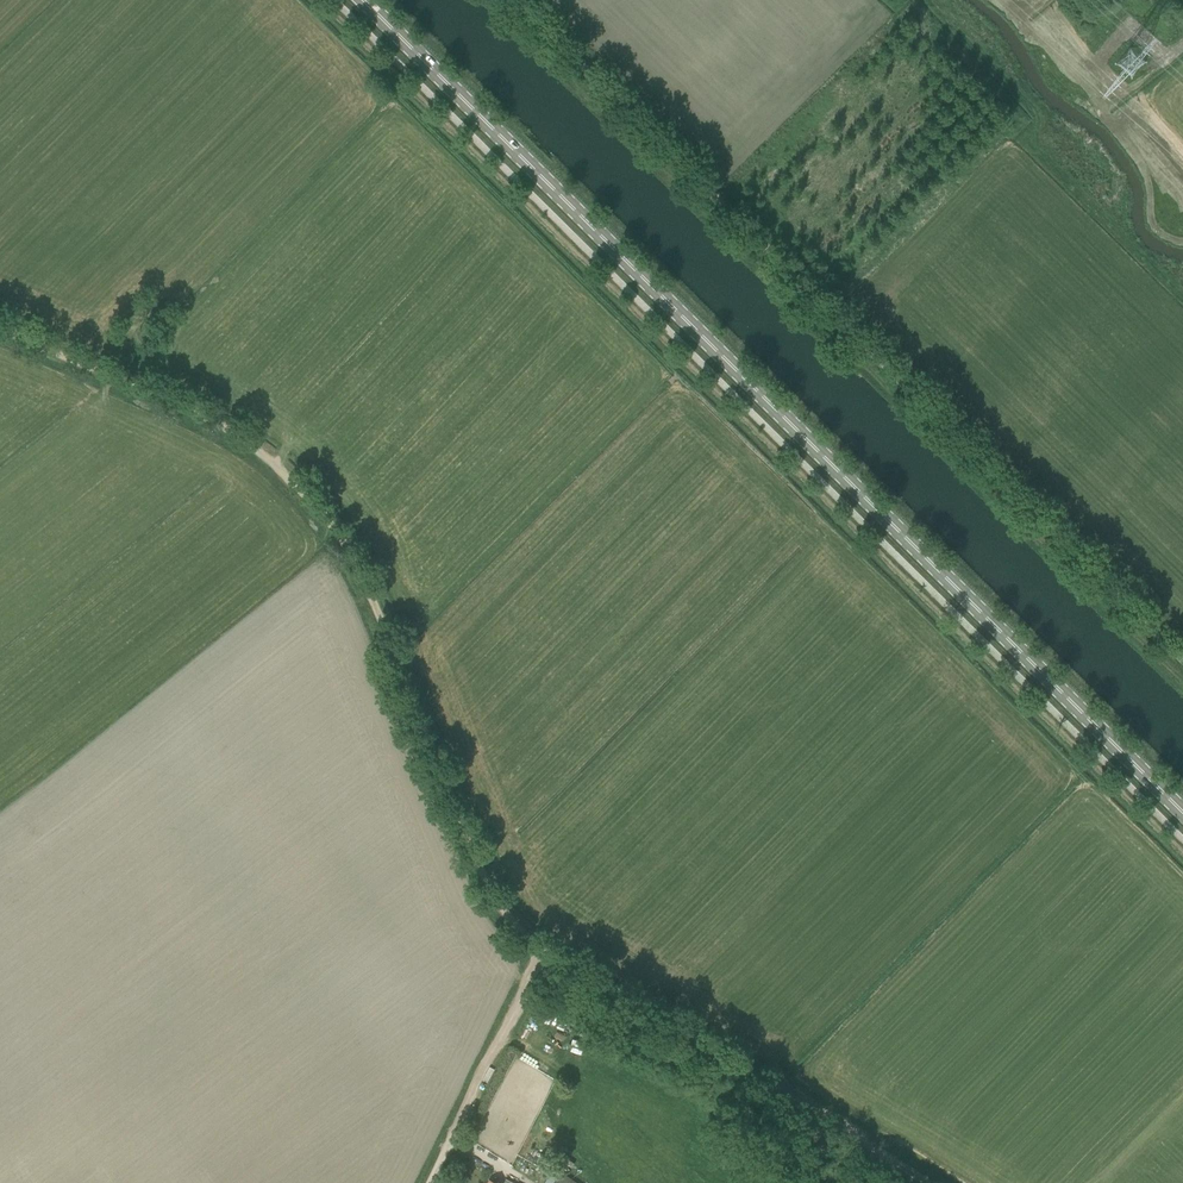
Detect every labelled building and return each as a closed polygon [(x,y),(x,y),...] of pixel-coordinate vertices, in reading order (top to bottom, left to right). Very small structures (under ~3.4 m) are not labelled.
[(576,1038),(572,1050),(582,1054),(586,1041),(576,1038)] [(561,1173),(555,1170),(546,1182),(576,1182),(561,1173)]
